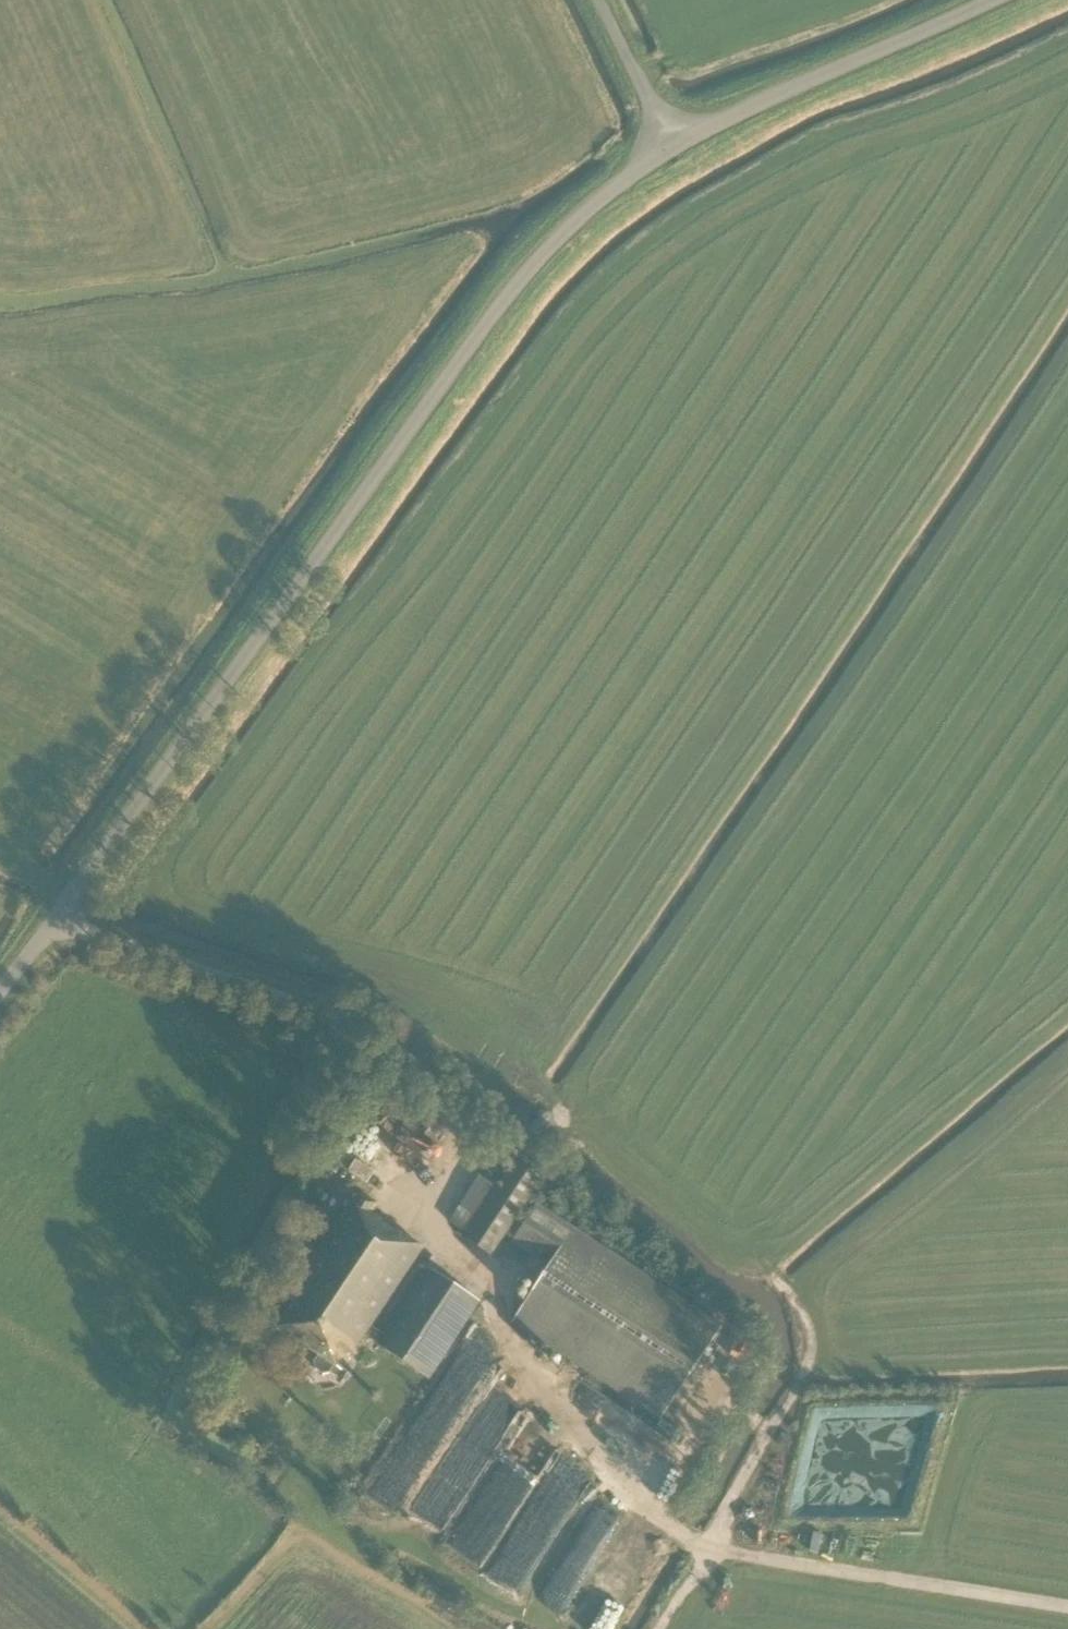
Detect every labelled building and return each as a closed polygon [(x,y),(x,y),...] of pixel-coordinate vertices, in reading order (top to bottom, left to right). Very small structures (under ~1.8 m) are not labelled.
[(517,1218),(543,1180),(516,1162),(498,1189),(478,1221),(465,1239),(491,1257),(506,1235),(517,1218)] [(279,1327),(320,1355),(316,1362),(317,1368),(325,1374),(332,1372),(336,1365),(343,1370),(422,1250),(375,1218),(383,1208),(362,1194),(355,1204),(353,1202),(288,1299),(295,1303),(279,1327)] [(513,1323),(661,1419),(722,1326),(537,1205),(512,1243),(550,1267),(513,1323)] [(378,1345),(429,1379),(480,1303),(429,1269),(378,1345)] [(449,1405),(466,1414),(487,1374),(456,1357),(448,1371),(463,1379),(449,1405)] [(596,1488),(542,1603),(577,1620),(631,1504),(596,1488)]
